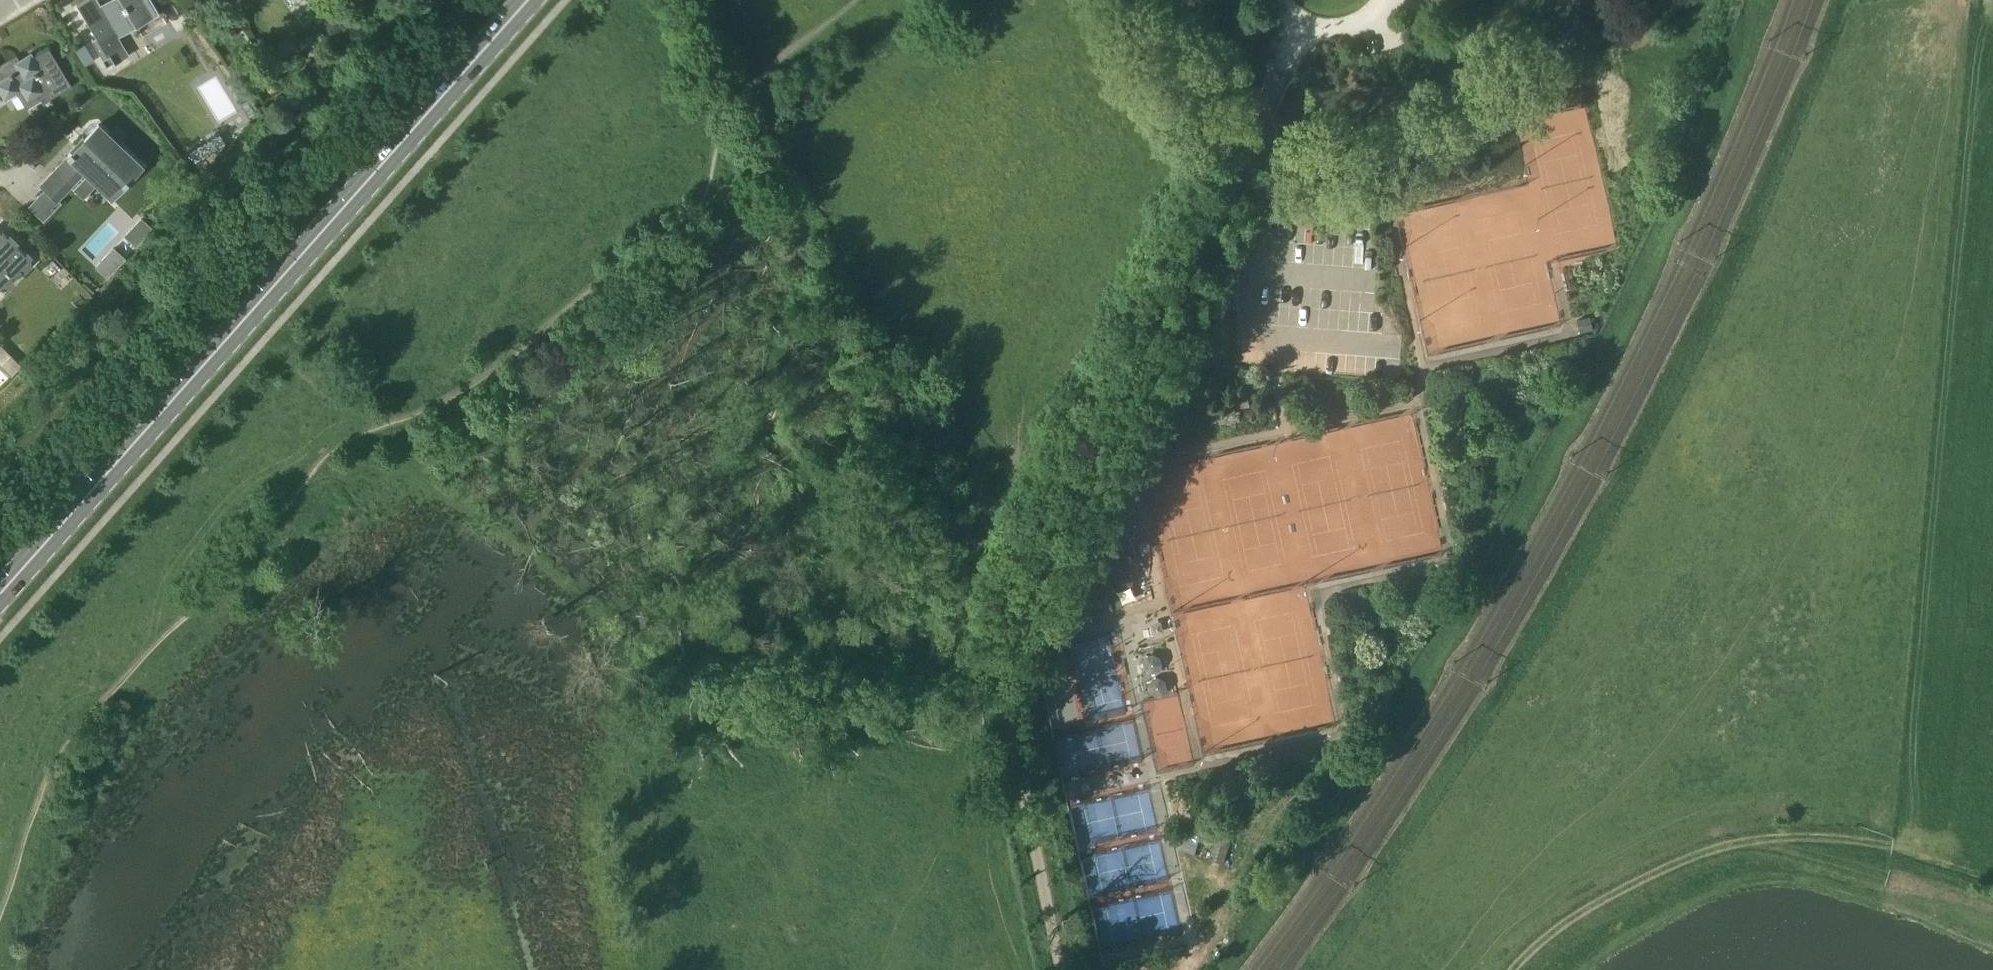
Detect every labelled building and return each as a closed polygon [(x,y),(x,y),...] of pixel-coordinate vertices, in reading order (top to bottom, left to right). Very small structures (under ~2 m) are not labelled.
[(152,0),(116,0),(102,8),(98,0),(85,0),(77,4),(96,37),(92,39),(108,67),(115,63),(110,54),(122,48),(114,34),(134,22),(136,26),(159,13),(152,0)] [(72,86),(49,48),(35,57),(32,52),(20,60),(17,55),(0,64),(0,95),(1,94),(5,100),(20,91),(27,102),(38,95),(43,103),(72,86)] [(111,198),(142,166),(99,124),(68,156),(68,157),(41,185),(57,200),(84,172),(111,198)] [(124,236),(134,245),(152,227),(142,217),(124,236)] [(0,234),(0,286),(3,289),(32,260),(8,235),(7,236),(3,232),(3,233),(2,232),(0,234)] [(1594,329),(1591,315),(1578,318),(1581,332),(1594,329)] [(1250,405),(1247,392),(1239,393),(1242,407),(1250,405)] [(1209,858),(1224,862),(1231,839),(1215,834),(1209,858)]
